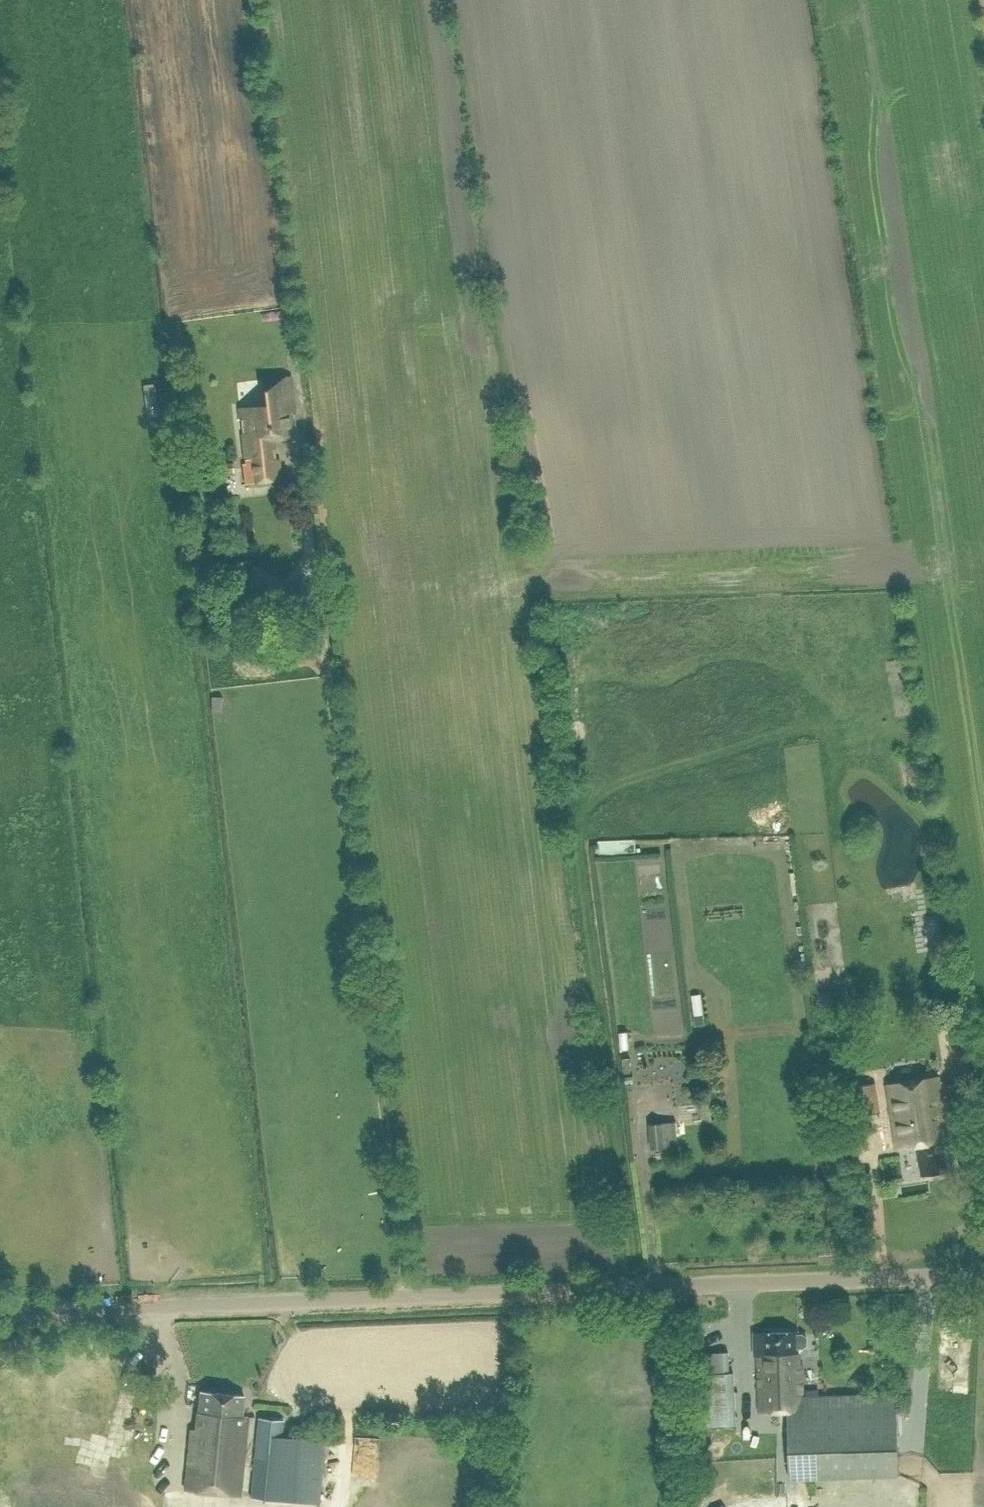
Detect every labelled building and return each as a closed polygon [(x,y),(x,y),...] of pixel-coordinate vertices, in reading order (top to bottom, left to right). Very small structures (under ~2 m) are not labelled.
[(247,462),(243,463),(245,483),(280,479),(278,459),(272,460),(271,448),(274,448),(273,438),(297,436),(290,376),(264,379),(264,380),(268,380),(269,395),(265,395),(266,405),(241,408),(247,462)] [(222,474),(233,472),(232,461),(220,464),(222,474)] [(231,563),(233,589),(253,587),(251,561),(231,563)] [(598,840),(598,855),(636,853),(635,839),(598,840)] [(939,1123),(944,1122),(937,1076),(886,1084),(896,1147),(916,1144),(921,1174),(946,1170),(939,1123)] [(849,1116),(880,1112),(875,1082),(844,1086),(849,1116)] [(649,1123),(651,1148),(677,1146),(675,1121),(649,1123)] [(762,1332),(753,1332),(753,1355),(757,1355),(758,1411),(785,1411),(787,1479),(898,1476),(896,1393),(800,1395),(800,1364),(798,1364),(798,1347),(803,1347),(807,1344),(807,1336),(803,1333),(798,1333),(798,1330),(762,1332)] [(726,1353),(700,1354),(703,1427),(733,1425),(731,1373),(727,1373),(726,1353)] [(30,1401),(42,1401),(42,1382),(29,1383),(30,1401)] [(184,1489),(238,1495),(238,1496),(249,1498),(290,1502),(296,1439),(282,1436),(283,1419),(256,1417),(252,1459),(242,1458),(246,1417),(240,1416),(242,1395),(198,1391),(194,1429),(190,1429),(184,1489)]
